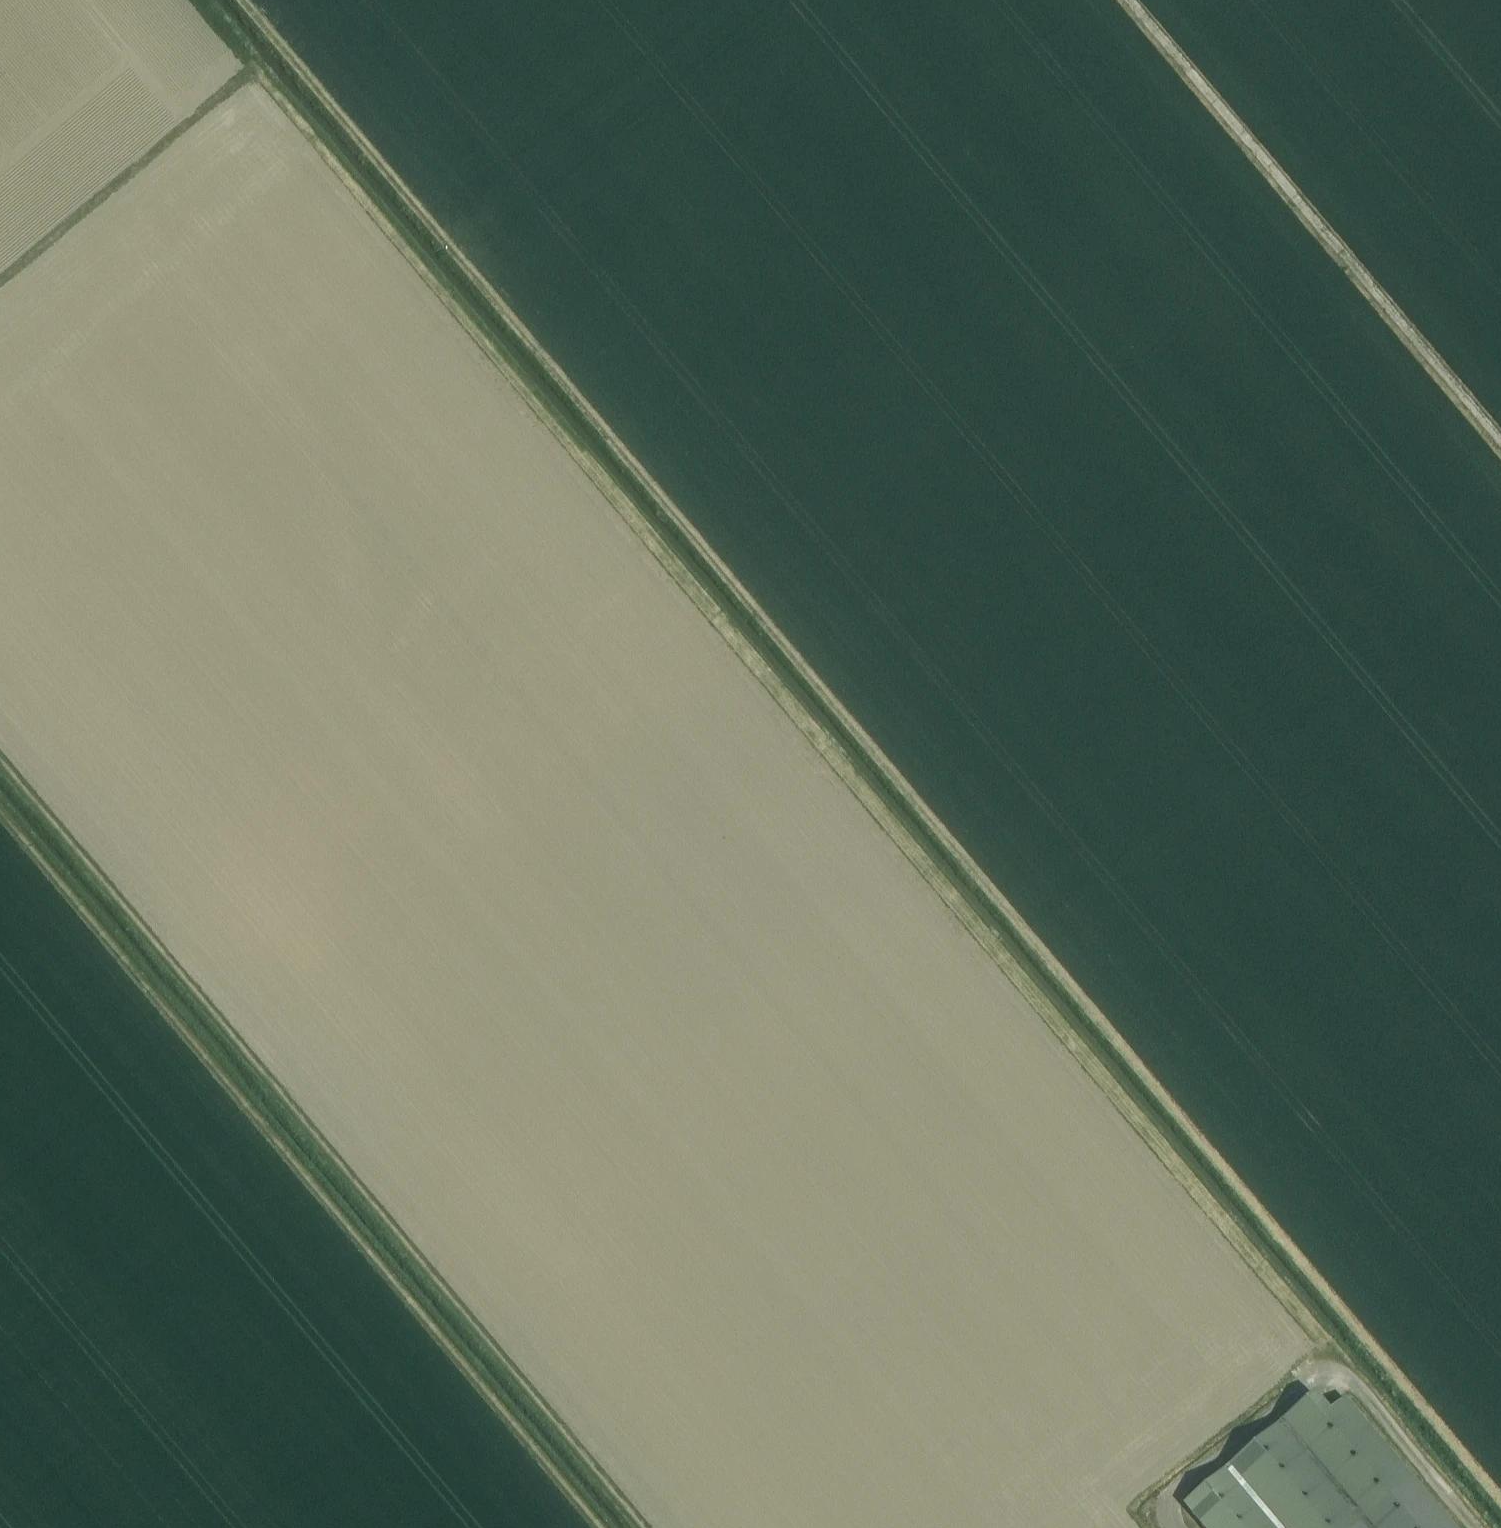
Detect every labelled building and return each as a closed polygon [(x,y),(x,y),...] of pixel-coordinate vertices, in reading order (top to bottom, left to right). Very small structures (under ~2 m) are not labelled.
[(1344,1397),(1328,1410),(1317,1397),(1186,1507),(1204,1527),(1455,1527),(1344,1397)]
